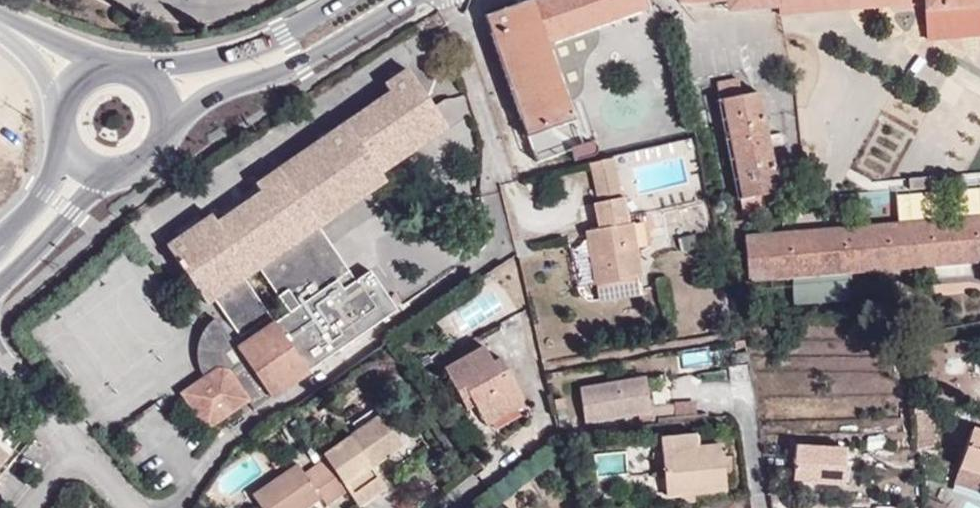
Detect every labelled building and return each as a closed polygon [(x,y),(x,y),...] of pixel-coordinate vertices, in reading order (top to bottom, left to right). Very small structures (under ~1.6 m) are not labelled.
[(547,49),(598,32),(649,14),(644,0),(516,0),(481,12),(539,173),(586,163),(596,161),(593,151),(594,150),(599,151),(602,142),(601,138),(596,133),(588,134),(579,138),(577,137),(567,107),(547,49)] [(915,7),(915,0),(746,0),(728,2),(729,14),(779,11),(779,17),(915,7)] [(926,9),(979,6),(979,0),(925,0),(926,9)] [(585,69),(600,45),(598,32),(547,49),(567,107),(578,95),(583,86),(585,69)] [(344,285),(306,233),(319,223),(382,176),(376,165),(438,120),(399,64),(374,83),(379,91),(253,187),(260,199),(215,231),(209,221),(167,253),(208,310),(215,305),(246,346),(241,349),(249,362),(231,375),(252,404),(257,412),(399,306),(370,265),(357,276),(344,285)] [(740,96),(737,82),(715,86),(718,102),(721,101),(741,201),(738,202),(740,217),(763,213),(761,198),(777,194),(757,93),(740,96)] [(444,121),(469,111),(460,91),(435,101),(444,121)] [(715,102),(735,203),(738,202),(741,201),(721,101),(718,102),(715,102)] [(586,163),(593,198),(617,193),(610,158),(596,161),(586,163)] [(215,231),(260,199),(253,187),(209,221),(215,231)] [(639,275),(624,192),(617,193),(593,198),(588,199),(594,226),(587,228),(598,283),(620,279),(639,275)] [(696,201),(659,210),(665,235),(703,225),(696,201)] [(839,231),(843,276),(793,280),(794,308),(850,303),(848,276),(979,265),(979,218),(839,231)] [(357,276),(319,223),(306,233),(344,285),(357,276)] [(839,231),(789,235),(793,280),(843,276),(839,231)] [(748,283),(793,280),(789,235),(782,236),(745,239),(748,283)] [(437,319),(448,337),(507,303),(487,270),(380,333),(396,359),(421,344),(415,332),(437,319)] [(642,287),(639,275),(620,279),(623,289),(642,287)] [(620,279),(598,283),(599,293),(623,289),(620,279)] [(217,356),(235,341),(219,320),(204,337),(217,356)] [(224,365),(217,356),(204,337),(201,350),(202,369),(205,379),(224,365)] [(249,362),(241,349),(235,341),(217,356),(224,365),(231,375),(249,362)] [(527,390),(497,349),(489,355),(479,341),(441,368),(464,401),(470,397),(486,419),(527,390)] [(682,349),(683,364),(706,363),(706,348),(682,349)] [(252,404),(231,375),(224,365),(205,379),(184,395),(211,433),(252,404)] [(652,413),(645,377),(579,390),(586,426),(652,413)] [(405,449),(375,409),(353,426),(358,436),(325,461),(348,492),(360,507),(368,507),(382,495),(392,487),(384,477),(379,470),(405,449)] [(967,424),(955,464),(979,472),(979,429),(967,424)] [(723,453),(722,443),(701,446),(699,433),(660,438),(662,452),(665,474),(668,497),(728,489),(726,474),(723,453)] [(849,485),(850,446),(797,445),(796,484),(849,485)] [(737,473),(734,451),(723,453),(726,474),(737,473)] [(665,474),(662,452),(652,454),(654,475),(665,474)] [(348,492),(325,461),(306,475),(297,464),(251,497),(258,507),(308,507),(322,498),(328,507),(348,492)] [(328,507),(322,498),(308,507),(327,507),(328,507)]
